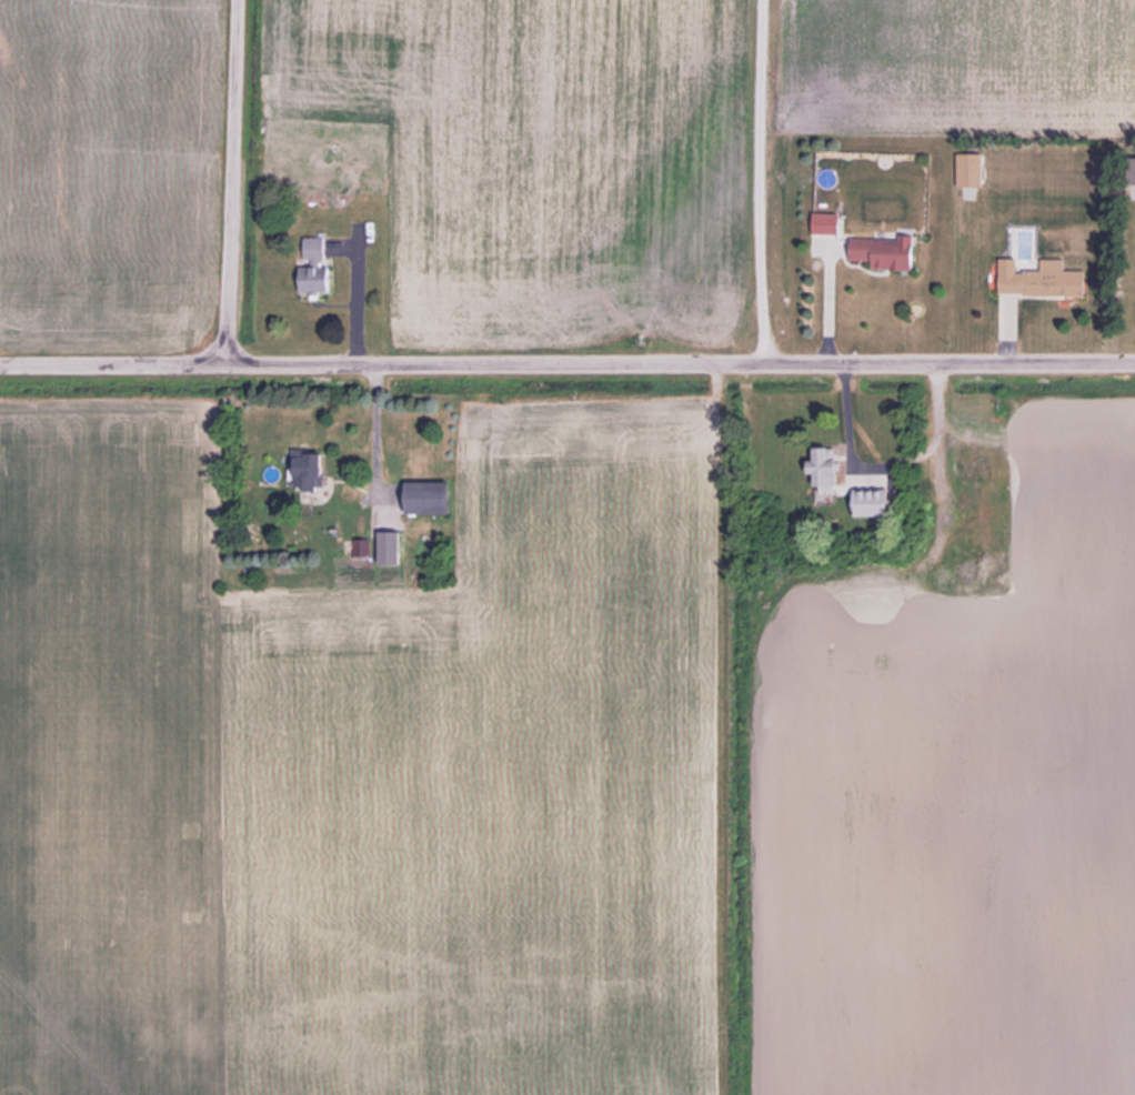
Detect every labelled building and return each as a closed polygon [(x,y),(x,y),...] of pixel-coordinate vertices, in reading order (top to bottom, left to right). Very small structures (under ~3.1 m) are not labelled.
[(918,238),(851,237),(850,261),(873,261),(873,269),(917,270),(918,238)] [(299,294),(334,293),(334,266),(326,266),(326,238),(304,238),(304,267),(299,267),(299,294)] [(1087,295),(1087,270),(1065,270),(1065,259),(1041,259),(1041,270),(1017,270),(1017,256),(999,256),(999,295),(1087,295)] [(808,472),(820,472),(819,487),(842,488),(843,458),(834,457),(835,446),(819,445),(818,460),(809,459),(808,472)] [(295,450),(295,486),(326,486),(326,450),(295,450)] [(406,481),(406,513),(455,513),(455,481),(406,481)]
